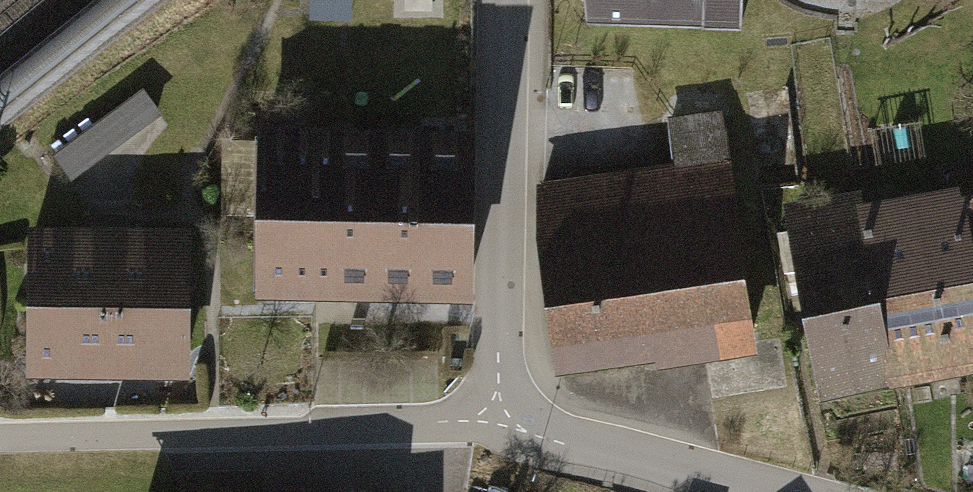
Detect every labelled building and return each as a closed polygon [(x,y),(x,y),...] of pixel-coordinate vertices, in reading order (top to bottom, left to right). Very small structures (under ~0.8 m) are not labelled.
[(586,18),(740,22),(741,0),(585,0),(586,18)] [(142,88),(53,154),(73,180),(162,114),(142,88)] [(531,177),(555,363),(652,351),(653,358),(755,345),(723,106),(665,113),(671,159),(531,177)] [(481,134),(261,129),(257,301),(477,307),(481,134)] [(960,187),(957,175),(862,193),(897,377),(972,363),(972,184),(960,187)] [(860,184),(781,199),(818,392),(897,377),(862,193),(860,184)] [(194,230),(30,228),(28,380),(193,381),(194,230)]
